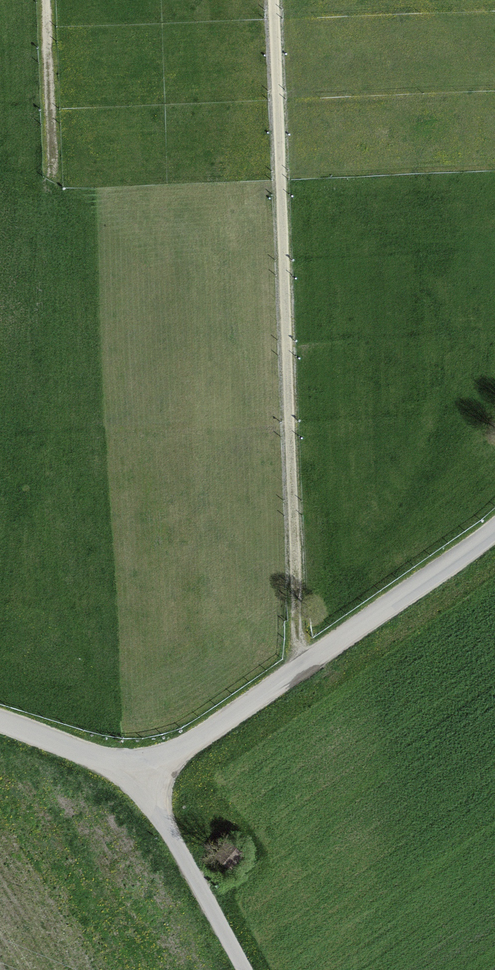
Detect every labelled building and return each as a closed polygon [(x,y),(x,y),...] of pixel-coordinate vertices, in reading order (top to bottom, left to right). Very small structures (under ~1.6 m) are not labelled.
[(229,842),(217,856),(229,867),(241,853),(229,842)]
